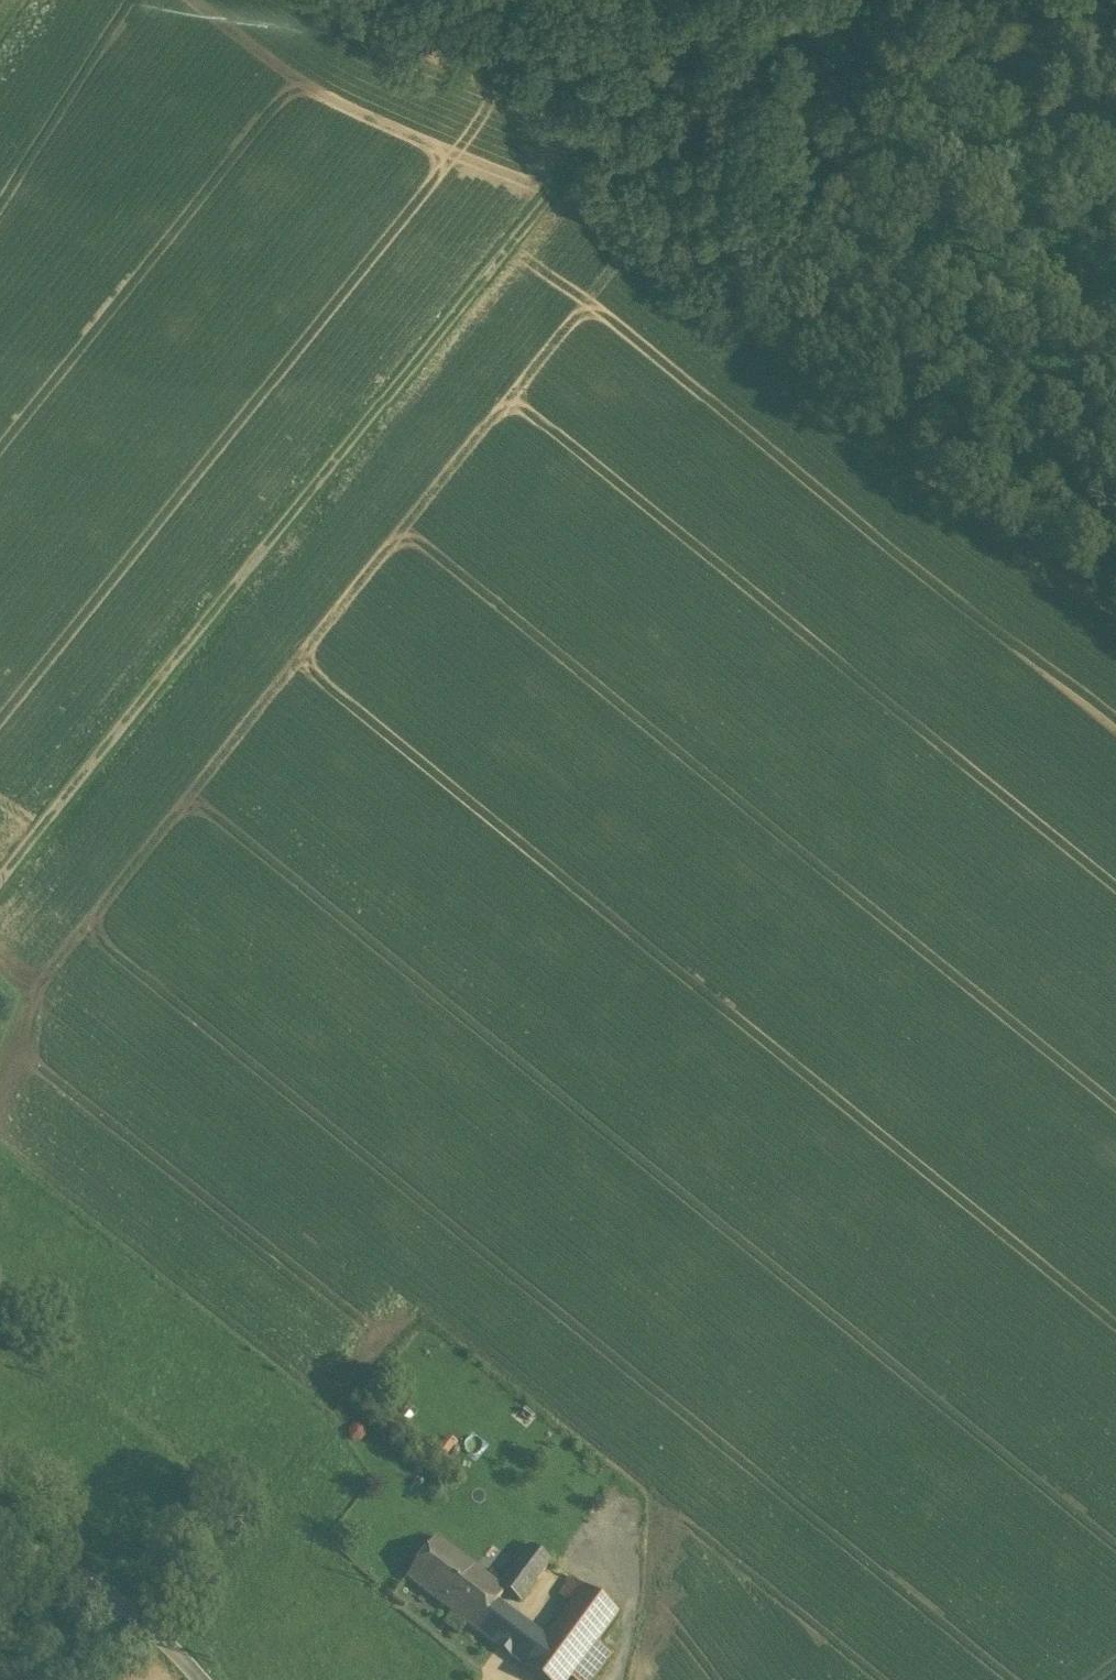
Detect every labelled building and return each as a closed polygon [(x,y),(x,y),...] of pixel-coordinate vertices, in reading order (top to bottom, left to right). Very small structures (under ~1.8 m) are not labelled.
[(438,1538),(407,1578),(446,1607),(477,1567),(438,1538)] [(531,1547),(501,1586),(500,1587),(506,1591),(521,1603),(551,1562),(531,1547)] [(477,1567),(446,1607),(499,1648),(521,1619),(498,1601),(506,1591),(500,1587),(501,1586),(477,1567)] [(558,1595),(572,1605),(584,1587),(571,1578),(558,1595)] [(525,1667),(542,1679),(570,1679),(571,1678),(597,1642),(601,1638),(619,1614),(584,1587),(572,1605),(547,1638),(525,1667)] [(547,1638),(521,1619),(499,1648),(525,1667),(547,1638)] [(571,1678),(574,1679),(593,1679),(613,1653),(597,1642),(571,1678)]
